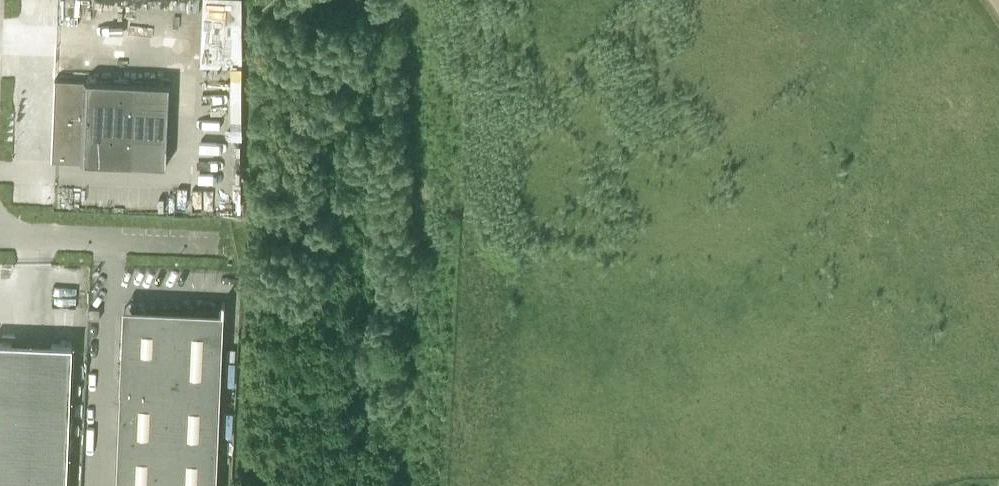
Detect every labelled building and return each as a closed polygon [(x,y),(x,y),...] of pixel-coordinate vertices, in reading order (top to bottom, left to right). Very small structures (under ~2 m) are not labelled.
[(204,63),(241,64),(243,0),(206,0),(204,63)] [(133,163),(136,82),(55,79),(53,134),(52,160),(133,163)] [(89,318),(99,318),(100,307),(89,307),(89,318)] [(123,327),(116,485),(217,485),(224,312),(123,327)] [(73,344),(0,341),(0,485),(67,485),(73,344)]
